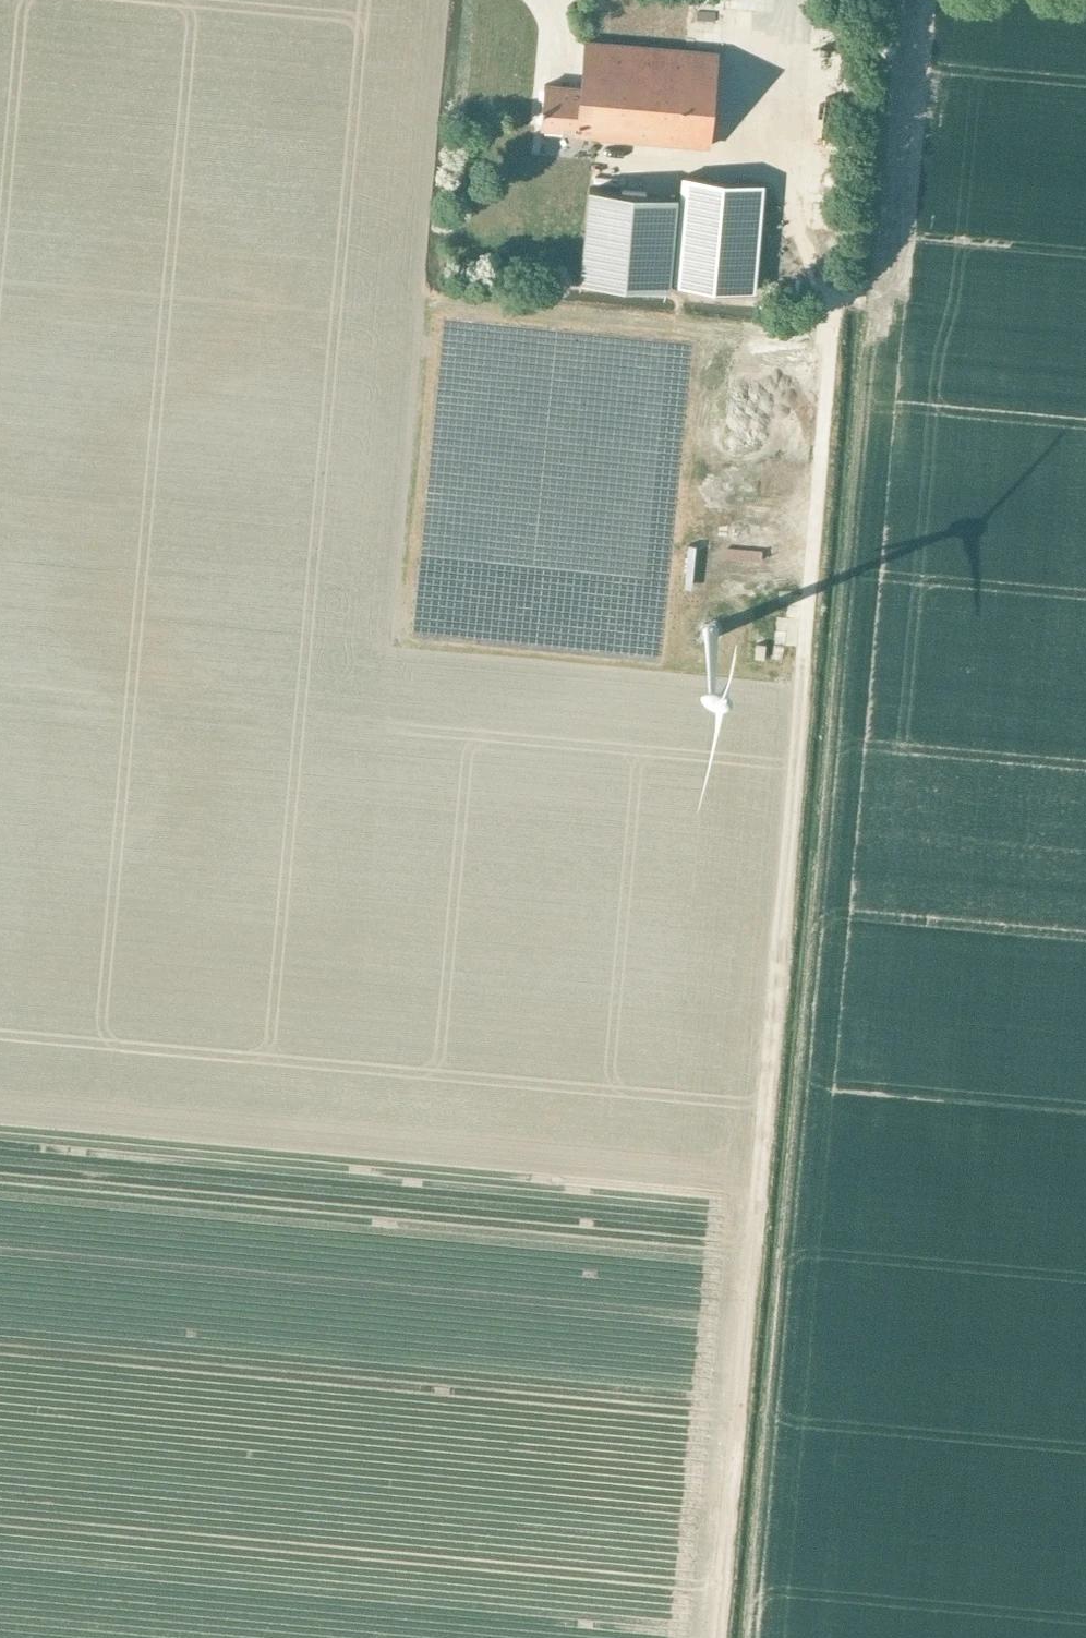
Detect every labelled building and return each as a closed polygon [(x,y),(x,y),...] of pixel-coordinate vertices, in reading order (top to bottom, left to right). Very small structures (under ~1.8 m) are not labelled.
[(542,130),(712,145),(721,53),(596,42),(592,91),(546,87),(542,130)] [(788,192),(801,187),(795,173),(783,178),(788,192)] [(766,181),(708,178),(681,176),(675,283),(757,286),(766,181)] [(590,186),(582,274),(670,282),(677,194),(590,186)] [(766,239),(771,255),(783,251),(777,235),(766,239)] [(748,618),(747,635),(759,635),(759,618),(748,618)] [(712,624),(711,624),(710,624),(709,624),(708,624),(708,625),(707,625),(706,626),(706,627),(705,627),(705,628),(705,629),(704,629),(704,630),(704,631),(704,632),(705,632),(705,633),(705,634),(706,635),(706,636),(707,636),(708,637),(709,637),(710,638),(711,638),(712,638),(713,637),(714,637),(715,637),(715,636),(716,636),(717,635),(717,634),(718,634),(718,633),(718,632),(718,631),(718,630),(718,629),(718,628),(717,627),(717,626),(716,626),(716,625),(715,625),(714,624),(713,624),(712,624)]
